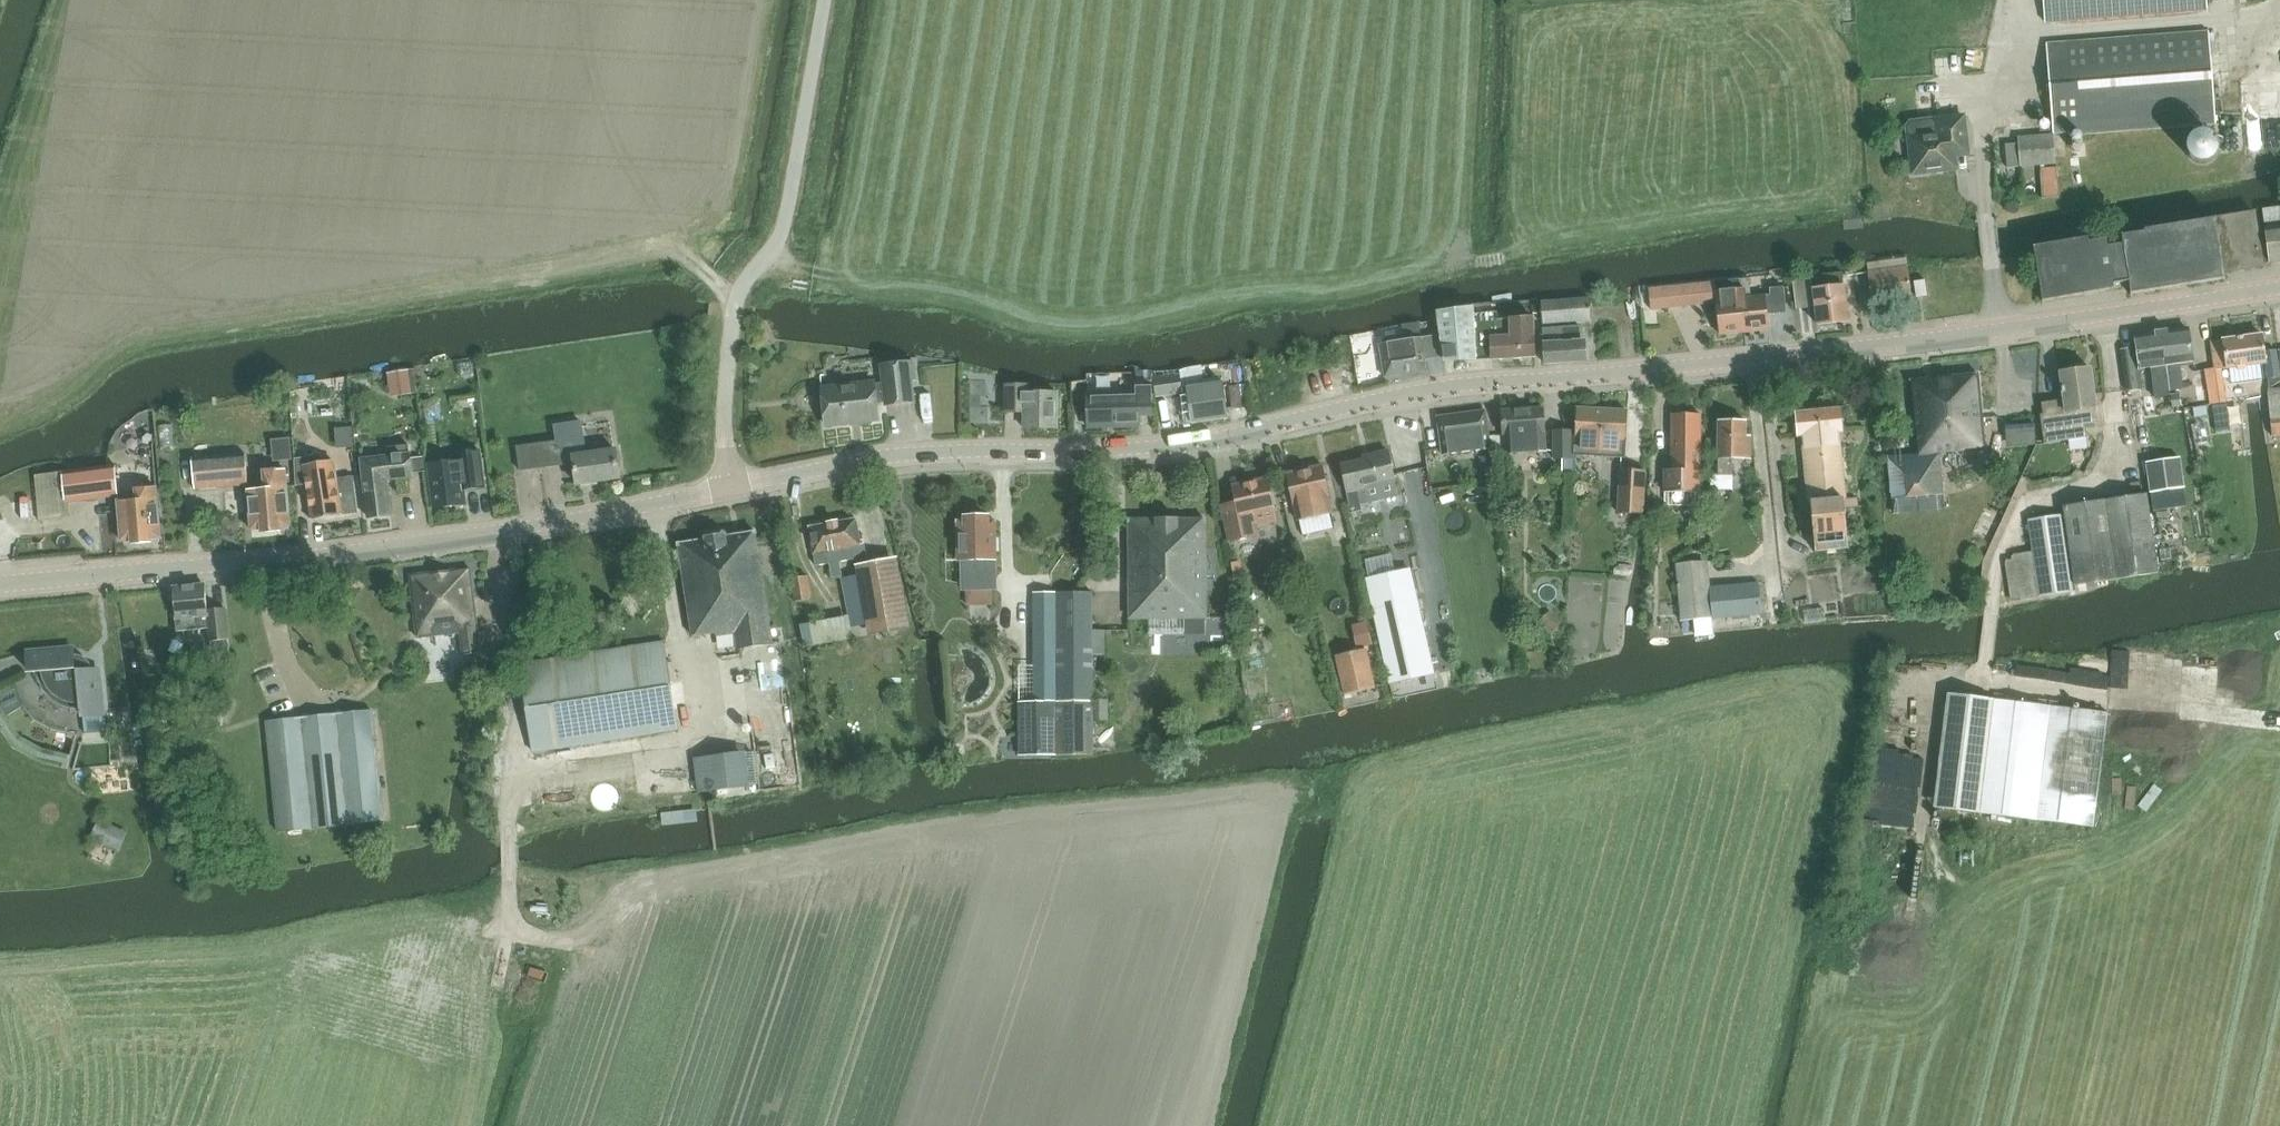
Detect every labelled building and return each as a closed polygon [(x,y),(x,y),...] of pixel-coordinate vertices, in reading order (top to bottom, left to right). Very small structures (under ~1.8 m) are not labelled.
[(2046,23),(2208,10),(2207,0),(2044,0),(2046,23)] [(2055,134),(2216,120),(2209,30),(2048,43),(2055,134)] [(1912,122),(1908,128),(1909,137),(1913,174),(1957,169),(1955,156),(1969,154),(1968,146),(1964,116),(1937,119),(1912,122)] [(2220,151),(2220,149),(2220,146),(2220,144),(2219,141),(2218,139),(2216,137),(2214,136),(2212,134),(2210,133),(2208,132),(2205,131),(2203,131),(2200,131),(2198,132),(2196,133),(2194,134),(2192,136),(2190,137),(2188,139),(2187,141),(2186,144),(2186,146),(2186,149),(2186,151),(2186,154),(2187,156),(2188,158),(2190,160),(2192,162),(2194,163),(2196,165),(2198,165),(2201,166),(2203,166),(2205,166),(2208,165),(2210,165),(2212,163),(2214,162),(2216,160),(2218,158),(2219,156),(2220,154),(2220,151)] [(2056,165),(2053,135),(2018,138),(2020,167),(2056,165)] [(1883,136),(1883,149),(1901,150),(1901,137),(1883,136)] [(2017,143),(2006,144),(2008,168),(2019,167),(2017,143)] [(2021,171),(2021,187),(2035,187),(2035,201),(2052,201),(2051,170),(2021,171)] [(2262,209),(2268,263),(2279,261),(2279,206),(2262,209)] [(2088,240),(2034,249),(2042,303),(2113,292),(2112,287),(2129,284),(2131,296),(2223,281),(2223,273),(2262,267),(2253,214),(2144,231),(2146,242),(2108,248),(2107,239),(2088,242),(2088,240)] [(1912,299),(1906,257),(1867,262),(1874,305),(1912,299)] [(1818,326),(1850,322),(1844,284),(1842,273),(1823,276),(1824,287),(1813,289),(1818,326)] [(1751,280),(1739,281),(1745,334),(1770,331),(1768,316),(1787,314),(1784,289),(1771,290),(1771,297),(1753,299),(1751,280)] [(1739,281),(1650,290),(1652,310),(1717,303),(1720,336),(1745,334),(1739,281)] [(1917,298),(1928,296),(1926,281),(1915,282),(1917,298)] [(1787,284),(1789,317),(1809,316),(1807,282),(1787,284)] [(1543,324),(1591,320),(1589,300),(1542,304),(1543,324)] [(1438,310),(1439,319),(1441,339),(1443,361),(1493,360),(1492,353),(1501,352),(1500,359),(1536,356),(1533,318),(1498,319),(1498,311),(1492,312),(1491,306),(1438,310)] [(1421,333),(1419,322),(1402,325),(1404,335),(1421,333)] [(1545,363),(1586,361),(1585,340),(1578,341),(1578,327),(1544,329),(1545,363)] [(2189,330),(2162,334),(2170,392),(2185,389),(2181,367),(2194,365),(2189,330)] [(2171,396),(2170,392),(2162,334),(2134,338),(2136,347),(2120,350),(2127,393),(2143,390),(2141,373),(2151,371),(2156,398),(2171,396)] [(2267,376),(2279,374),(2279,373),(2277,350),(2263,352),(2261,335),(2211,342),(2215,369),(2204,371),(2209,406),(2224,404),(2219,371),(2264,365),(2267,376)] [(1423,339),(1381,345),(1386,376),(1427,370),(1426,359),(1423,339)] [(911,380),(915,380),(913,362),(883,366),(885,383),(876,384),(875,382),(822,388),(827,424),(846,421),(846,424),(880,420),(878,403),(887,402),(887,405),(914,402),(911,380)] [(1294,369),(1295,396),(1328,394),(1326,367),(1294,369)] [(2043,414),(2040,414),(2044,444),(2088,438),(2086,424),(2098,422),(2096,407),(2098,407),(2091,368),(2059,373),(2063,400),(2041,403),(2043,414)] [(414,370),(389,374),(392,397),(418,393),(414,370)] [(1152,380),(1152,371),(1137,371),(1137,380),(1152,380)] [(1157,398),(1183,394),(1180,374),(1154,378),(1157,398)] [(1967,448),(1984,446),(1977,374),(1911,381),(1919,454),(1889,457),(1893,500),(1944,495),(1940,455),(1967,452),(1967,448)] [(2267,376),(2269,389),(2268,389),(2269,393),(2268,393),(2270,416),(2279,415),(2279,374),(2267,376)] [(1139,411),(1152,410),(1152,382),(1138,382),(1138,392),(1088,393),(1088,427),(1139,427),(1139,411)] [(1222,383),(1218,383),(1188,388),(1193,424),(1227,418),(1222,383)] [(1025,428),(1058,428),(1058,392),(1029,392),(1029,385),(1006,385),(1006,412),(1025,412),(1025,428)] [(2179,393),(2171,394),(2173,406),(2181,405),(2179,393)] [(2227,405),(2213,406),(2216,431),(2230,429),(2227,405)] [(2206,406),(2193,408),(2195,417),(2208,415),(2206,406)] [(1506,453),(1545,450),(1543,408),(1503,410),(1506,453)] [(1574,454),(1625,458),(1628,411),(1577,408),(1574,454)] [(1817,553),(1849,550),(1844,499),(1849,498),(1843,446),(1840,446),(1839,434),(1844,434),(1842,410),(1797,414),(1799,438),(1804,437),(1806,450),(1803,450),(1808,502),(1812,502),(1817,553)] [(1443,456),(1490,450),(1485,411),(1438,417),(1443,456)] [(1666,492),(1701,493),(1703,414),(1675,414),(1673,470),(1666,469),(1666,492)] [(2270,416),(2272,439),(2279,438),(2279,415),(2270,416)] [(556,441),(518,447),(521,470),(538,467),(573,462),(577,485),(621,478),(617,450),(587,454),(586,444),(582,420),(554,425),(556,441)] [(154,422),(155,445),(174,445),(173,421),(154,422)] [(1720,422),(1719,475),(1733,475),(1733,458),(1752,458),(1752,437),(1747,437),(1747,422),(1720,422)] [(336,442),(353,441),(352,424),(336,424),(336,442)] [(2009,426),(2010,437),(2036,436),(2035,424),(2009,426)] [(1556,460),(1574,459),(1573,431),(1554,432),(1556,460)] [(389,455),(362,458),(369,519),(392,516),(389,480),(414,476),(413,473),(426,472),(425,457),(411,458),(410,445),(388,447),(389,455)] [(429,465),(435,509),(466,505),(464,489),(486,486),(481,451),(458,454),(459,461),(429,465)] [(1371,458),(1340,466),(1351,513),(1363,510),(1361,503),(1399,495),(1388,451),(1370,455),(1371,458)] [(195,490),(248,485),(245,452),(193,457),(195,490)] [(324,454),(297,453),(298,485),(306,484),(313,519),(360,509),(353,474),(327,479),(324,454)] [(2180,455),(2147,460),(2154,510),(2187,505),(2180,455)] [(118,491),(116,464),(34,474),(40,523),(68,519),(66,503),(119,497),(118,491)] [(1323,466),(1288,473),(1298,522),(1301,521),(1333,514),(1323,466)] [(283,527),(290,527),(286,476),(286,470),(265,471),(266,487),(248,489),(251,530),(261,529),(261,533),(283,531),(283,527)] [(1619,514),(1644,516),(1646,472),(1622,471),(1619,514)] [(1713,475),(1713,489),(1733,489),(1733,475),(1719,475),(1713,475)] [(1227,516),(1223,517),(1229,544),(1232,543),(1257,537),(1255,526),(1277,521),(1274,511),(1274,509),(1275,509),(1268,478),(1230,487),(1237,514),(1235,514),(1227,516)] [(136,490),(137,499),(117,501),(121,543),(132,542),(132,545),(152,543),(151,540),(161,539),(157,488),(136,490)] [(2028,520),(2033,551),(2040,597),(2040,598),(2076,593),(2075,587),(2157,574),(2145,494),(2064,506),(2065,514),(2028,520)] [(965,520),(957,521),(958,561),(963,562),(963,590),(967,590),(994,590),(998,590),(997,519),(989,519),(989,515),(965,515),(965,520)] [(840,562),(868,558),(865,543),(862,544),(858,519),(810,527),(816,566),(830,564),(832,578),(843,576),(840,562)] [(1206,520),(1130,521),(1131,620),(1149,620),(1207,620),(1207,562),(1211,562),(1211,549),(1207,549),(1206,520)] [(1704,535),(1704,520),(1691,520),(1691,534),(1696,534),(1704,535)] [(1346,527),(1340,528),(1337,533),(1339,539),(1349,537),(1346,527)] [(739,650),(774,643),(757,532),(728,536),(724,533),(706,536),(704,540),(679,544),(680,548),(676,551),(678,562),(682,565),(693,638),(718,634),(718,637),(737,634),(739,650)] [(2011,602),(2040,597),(2033,551),(2011,555),(2005,562),(2011,602)] [(876,634),(906,629),(893,558),(863,564),(876,634)] [(1681,622),(1762,617),(1760,582),(1712,586),(1710,562),(1677,564),(1681,622)] [(1623,581),(1625,569),(1608,566),(1606,578),(1623,581)] [(482,654),(472,569),(412,576),(420,639),(464,634),(467,656),(482,654)] [(1412,569),(1367,579),(1391,685),(1435,674),(1412,569)] [(857,574),(843,574),(844,592),(857,592),(857,574)] [(795,602),(811,600),(808,576),(792,577),(795,602)] [(205,584),(174,587),(178,632),(209,629),(210,642),(212,641),(229,640),(231,640),(228,609),(207,611),(205,584)] [(1093,592),(1057,593),(1060,755),(1095,754),(1095,720),(1094,700),(1093,592)] [(1036,702),(1023,702),(1024,755),(1060,755),(1057,593),(1034,593),(1036,702)] [(1554,632),(1562,623),(1552,614),(1544,622),(1554,632)] [(1256,630),(1254,616),(1239,618),(1241,633),(1256,630)] [(171,637),(172,650),(188,649),(187,635),(171,637)] [(229,640),(212,641),(213,654),(231,652),(229,640)] [(534,754),(679,730),(665,643),(520,666),(534,754)] [(31,672),(13,676),(15,690),(21,703),(29,715),(40,724),(53,730),(66,734),(81,734),(85,716),(87,733),(107,731),(105,714),(101,670),(93,670),(90,662),(83,657),(75,655),(74,647),(29,652),(31,672)] [(1346,695),(1377,688),(1368,650),(1338,657),(1346,695)] [(1948,693),(1934,808),(1979,813),(1993,699),(1948,693)] [(1993,699),(1979,813),(2094,827),(2108,713),(1993,699)] [(1108,700),(1094,700),(1095,720),(1108,720),(1108,700)] [(374,711),(267,722),(279,833),(386,822),(374,711)] [(770,720),(771,735),(788,734),(787,719),(770,720)] [(999,732),(999,752),(1018,752),(1017,731),(999,732)] [(752,732),(691,741),(698,790),(759,781),(752,732)] [(106,825),(100,839),(122,849),(128,835),(106,825)] [(1918,830),(1920,841),(1937,837),(1934,826),(1918,830)] [(2025,834),(2025,843),(2049,844),(2049,835),(2025,834)]
